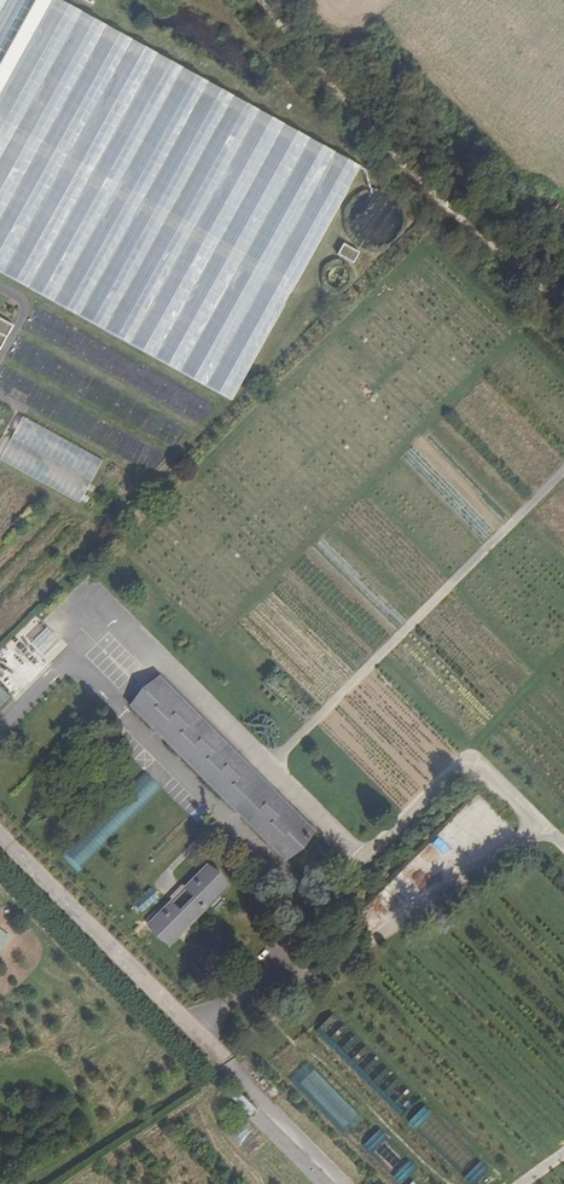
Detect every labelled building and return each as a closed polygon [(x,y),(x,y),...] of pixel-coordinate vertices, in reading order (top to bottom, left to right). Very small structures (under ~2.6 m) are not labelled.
[(231,401),(360,168),(59,0),(0,0),(0,273),(231,401)] [(396,225),(377,193),(343,213),(362,245),(396,225)] [(343,245),(337,256),(353,265),(359,254),(343,245)] [(337,264),(325,279),(337,289),(349,274),(337,264)] [(14,327),(0,319),(0,351),(14,327)] [(0,457),(0,461),(80,502),(102,458),(15,414),(5,432),(11,435),(0,457)] [(41,657),(59,641),(37,617),(19,632),(41,657)] [(222,796),(248,769),(157,679),(132,705),(222,796)] [(11,699),(0,686),(0,709),(11,699)] [(247,821),(274,795),(248,769),(222,796),(247,821)] [(77,872),(161,789),(146,775),(63,857),(77,872)] [(312,833),(274,795),(247,821),(285,859),(312,833)] [(181,914),(170,903),(149,924),(169,945),(227,887),(207,867),(185,888),(196,900),(181,914)] [(196,900),(185,888),(170,903),(181,914),(196,900)] [(237,1091),(230,1098),(249,1116),(256,1109),(237,1091)]
